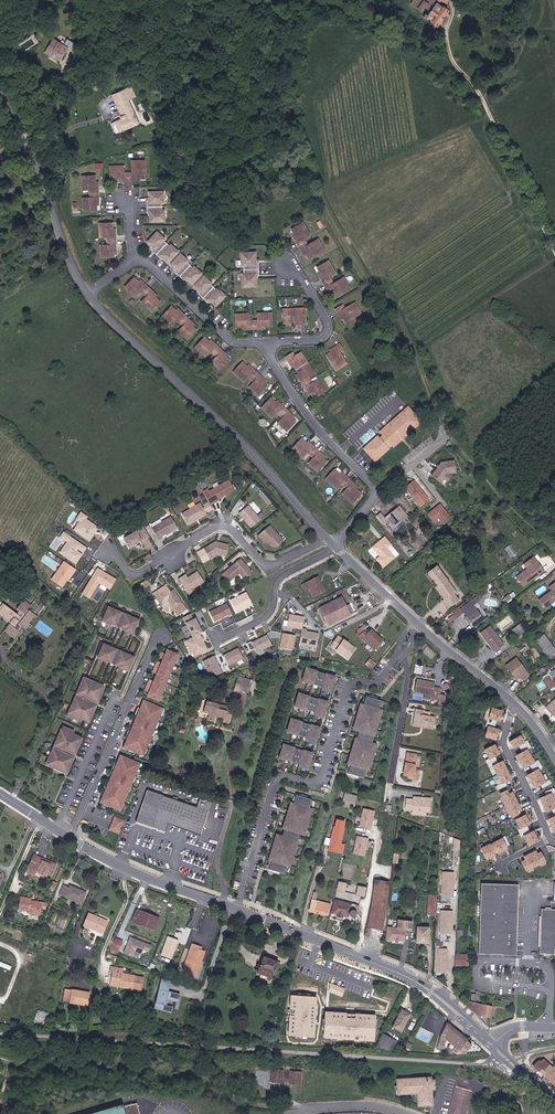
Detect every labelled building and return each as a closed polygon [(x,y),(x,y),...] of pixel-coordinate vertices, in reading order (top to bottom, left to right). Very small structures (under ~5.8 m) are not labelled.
[(413,2),(426,12),(423,16),(425,17),(426,17),(430,19),(431,17),(433,19),(431,21),(437,25),(441,19),(443,21),(447,16),(445,15),(449,10),(448,9),(449,8),(443,4),(443,5),(439,2),(441,0),(414,0),(413,2)] [(49,53),(50,51),(59,56),(67,41),(63,39),(62,42),(52,36),(52,35),(49,33),(47,36),(49,37),(43,50),(49,53)] [(121,72),(127,69),(124,62),(118,65),(121,72)] [(126,95),(131,93),(129,88),(116,94),(123,109),(120,111),(121,114),(113,118),(118,127),(130,121),(128,115),(134,113),(126,95)] [(136,118),(134,113),(128,115),(130,121),(136,118)] [(114,128),(118,127),(113,118),(109,119),(114,128)] [(125,178),(133,177),(132,174),(138,173),(145,172),(142,153),(130,155),(132,168),(124,170),(123,163),(110,165),(111,176),(117,176),(124,174),(125,178)] [(96,210),(95,205),(95,198),(98,198),(97,189),(94,189),(94,182),(93,175),(80,176),(81,190),(87,189),(88,198),(82,199),(82,210),(96,210)] [(163,194),(149,195),(150,200),(151,200),(151,204),(147,205),(148,213),(152,213),(152,217),(150,217),(151,223),(165,223),(164,212),(163,213),(162,204),(164,204),(163,194)] [(113,251),(113,244),(117,244),(116,236),(113,236),(112,230),(111,222),(99,223),(100,237),(106,236),(107,245),(100,245),(101,256),(114,255),(113,251)] [(296,248),(300,255),(302,254),(306,260),(308,264),(324,255),(318,245),(307,251),(302,244),(310,240),(302,227),(291,234),(295,241),(298,246),(296,248)] [(158,234),(148,244),(152,248),(153,247),(156,250),(153,253),(160,259),(163,256),(166,259),(165,260),(169,264),(179,254),(171,247),(170,248),(164,243),(165,241),(158,234)] [(256,255),(241,255),(242,268),(244,268),(244,276),(242,276),(243,289),(257,288),(257,280),(256,280),(255,276),(259,276),(259,267),(255,267),(255,263),(256,263),(256,255)] [(181,256),(171,266),(176,271),(177,269),(180,272),(177,275),(183,281),(186,278),(189,281),(188,282),(192,286),(202,276),(195,269),(194,270),(187,264),(188,263),(181,256)] [(323,278),(326,284),(324,285),(328,292),(331,291),(334,297),(336,301),(351,293),(345,282),(336,287),(332,280),(337,277),(330,265),(319,272),(323,278)] [(154,291),(149,285),(146,288),(142,284),(136,278),(126,288),(137,298),(142,292),(148,297),(142,303),(153,312),(161,302),(158,300),(152,294),(154,291)] [(204,278),(195,288),(199,292),(200,291),(203,294),(200,297),(207,303),(209,300),(212,303),(212,304),(216,308),(226,298),(218,291),(217,292),(211,287),(212,285),(204,278)] [(152,294),(158,300),(161,297),(154,291),(152,294)] [(194,327),(189,322),(191,320),(186,315),(183,317),(179,313),(173,307),(165,317),(174,326),(180,321),(186,326),(181,332),(189,339),(197,330),(194,327)] [(342,317),(345,322),(348,327),(363,318),(357,307),(346,313),(344,311),(337,315),(340,318),(342,317)] [(306,313),(285,313),(285,321),(288,321),(287,326),(295,326),(302,326),(302,331),(306,331),(306,313)] [(243,330),(250,329),(250,333),(259,333),(259,329),(265,330),(273,330),(272,317),(258,317),(258,324),(250,324),(250,317),(237,317),(237,330),(243,330)] [(227,357),(223,353),(225,351),(219,345),(216,347),(212,343),(206,338),(197,347),(207,357),(213,352),(219,357),(213,362),(222,370),(231,361),(227,357)] [(339,351),(332,357),(329,359),(338,371),(348,365),(342,356),(345,354),(341,347),(338,349),(339,351)] [(300,376),(305,382),(303,383),(307,390),(309,389),(312,394),(316,400),(328,393),(320,381),(314,386),(310,379),(316,375),(303,354),(296,358),(294,354),(287,359),(289,363),(291,362),(295,368),(300,376)] [(266,383),(261,378),(262,376),(257,370),(255,372),(250,368),(244,363),(235,372),(246,382),(251,377),(256,382),(251,387),(261,396),(269,386),(266,383)] [(293,419),(289,415),(291,413),(284,406),(282,409),(277,405),(272,400),(263,409),(273,418),(279,412),(285,419),(280,424),(288,432),(297,423),(293,419)] [(381,430),(384,434),(379,437),(378,435),(363,449),(376,463),(390,449),(389,448),(393,444),(394,445),(422,420),(408,406),(381,430)] [(325,459),(319,454),(321,452),(315,446),(313,448),(309,444),(304,439),(294,448),(304,458),(309,452),(315,458),(310,463),(319,472),(328,462),(325,459)] [(457,473),(456,462),(444,462),(434,475),(443,482),(446,479),(449,475),(457,473)] [(354,483),(348,477),(346,479),(341,475),(337,470),(327,480),(337,489),(342,483),(348,489),(343,494),(352,504),(362,494),(357,490),(352,485),(354,483)] [(234,490),(228,481),(208,492),(213,500),(217,497),(219,499),(234,490)] [(415,481),(407,488),(417,501),(426,494),(415,481)] [(181,513),(188,525),(206,514),(199,503),(181,513)] [(442,505),(430,515),(436,522),(440,519),(445,525),(453,519),(442,505)] [(249,506),(240,514),(252,528),(261,521),(249,506)] [(386,518),(382,514),(377,517),(383,525),(388,521),(393,528),(407,517),(402,509),(394,514),(393,513),(386,518)] [(75,519),(79,522),(73,530),(89,541),(98,528),(86,519),(88,517),(80,512),(75,519)] [(157,541),(162,538),(161,536),(167,532),(168,534),(177,528),(171,517),(150,528),(157,541)] [(279,546),(283,542),(271,527),(260,537),(266,543),(269,541),(274,546),(279,546)] [(123,538),(129,548),(144,539),(139,529),(123,538)] [(87,548),(63,532),(60,537),(66,541),(58,552),(75,564),(87,548)] [(392,546),(387,539),(375,548),(382,557),(379,560),(384,567),(394,559),(387,550),(392,546)] [(226,557),(229,546),(216,542),(204,549),(197,553),(203,563),(217,554),(226,557)] [(506,548),(512,557),(518,552),(511,544),(506,548)] [(224,574),(228,583),(240,573),(244,579),(250,573),(240,560),(224,574)] [(75,569),(63,561),(51,579),(62,587),(75,569)] [(522,591),(543,575),(539,570),(538,571),(536,569),(537,567),(532,561),(523,567),(528,573),(516,582),(522,591)] [(441,566),(434,572),(443,585),(440,588),(449,599),(446,601),(451,607),(462,599),(457,593),(459,591),(441,566)] [(116,579),(97,568),(81,594),(89,599),(99,583),(109,590),(116,579)] [(195,591),(194,588),(204,582),(198,572),(187,578),(185,575),(179,579),(190,596),(195,593),(195,591)] [(321,586),(320,583),(321,582),(319,577),(308,582),(303,585),(306,592),(310,590),(315,598),(318,597),(326,592),(322,585),(321,586)] [(543,600),(539,602),(542,606),(545,610),(554,603),(554,585),(549,589),(552,593),(543,600)] [(166,590),(156,597),(161,606),(168,602),(173,610),(182,604),(174,592),(169,595),(166,590)] [(507,602),(516,595),(513,591),(504,598),(507,602)] [(247,592),(230,600),(236,613),(253,605),(247,592)] [(482,619),(473,608),(483,600),(480,597),(465,608),(469,612),(465,615),(468,618),(465,620),(469,625),(472,623),(474,626),(475,628),(484,622),(482,619)] [(342,598),(319,610),(323,618),(325,617),(330,626),(354,614),(350,606),(347,607),(342,598)] [(19,627),(25,631),(29,625),(27,624),(33,615),(28,611),(27,613),(25,612),(30,606),(23,600),(15,609),(23,615),(20,619),(3,604),(0,607),(0,617),(10,626),(9,628),(8,626),(3,632),(13,640),(19,633),(16,631),(19,627)] [(215,625),(233,617),(230,610),(228,605),(210,613),(215,625)] [(133,639),(139,625),(109,611),(103,625),(111,629),(112,628),(126,634),(125,635),(133,639)] [(304,618),(289,616),(288,622),(287,628),(302,631),(304,618)] [(195,618),(185,623),(191,637),(202,632),(195,618)] [(482,634),(493,649),(496,653),(499,651),(505,646),(491,628),(482,634)] [(307,631),(302,631),(301,638),(299,647),(317,650),(319,636),(307,634),(307,631)] [(366,632),(361,638),(377,654),(387,644),(374,632),(370,636),(366,632)] [(200,634),(184,642),(192,658),(208,650),(200,634)] [(536,640),(551,661),(554,658),(554,650),(543,634),(536,640)] [(267,635),(251,642),(256,652),(271,645),(267,635)] [(296,638),(282,636),(281,643),(280,650),(293,652),(296,638)] [(344,641),(339,637),(331,647),(348,659),(355,649),(347,642),(346,644),(344,642),(344,641)] [(134,662),(104,648),(98,662),(106,666),(106,665),(120,671),(120,672),(128,676),(134,662)] [(179,654),(166,649),(146,697),(159,702),(179,654)] [(238,650),(225,657),(231,668),(244,661),(238,650)] [(215,656),(202,661),(210,679),(223,673),(215,656)] [(365,664),(372,669),(377,662),(370,658),(365,664)] [(516,660),(507,667),(518,680),(520,678),(523,682),(530,677),(516,660)] [(421,673),(422,665),(415,665),(414,673),(421,673)] [(331,693),(336,678),(307,669),(303,682),(323,688),(322,691),(331,693)] [(544,677),(551,688),(554,686),(554,685),(548,675),(544,677)] [(243,694),(243,692),(248,678),(240,676),(235,691),(243,694)] [(252,694),(256,680),(248,678),(243,692),(252,694)] [(417,679),(415,690),(430,694),(430,697),(438,699),(440,687),(432,685),(433,683),(425,682),(425,680),(417,679)] [(90,722),(98,702),(97,702),(100,694),(101,695),(103,690),(84,682),(80,694),(78,693),(76,697),(78,698),(76,702),(75,701),(67,719),(78,724),(79,721),(88,726),(90,722)] [(324,719),(328,703),(299,694),(295,707),(315,713),(314,716),(324,719)] [(382,702),(367,698),(364,706),(363,706),(362,710),(360,710),(355,726),(356,726),(355,731),(359,732),(355,745),(354,745),(349,761),(351,761),(350,766),(351,766),(348,775),(364,779),(366,771),(367,771),(369,766),(370,767),(372,763),(370,762),(372,758),(373,759),(375,750),(374,750),(375,746),(372,745),(375,737),(373,737),(375,733),(376,733),(379,724),(377,724),(378,720),(380,721),(381,716),(379,716),(381,711),(380,711),(382,702)] [(554,713),(552,715),(552,717),(554,720),(554,699),(546,707),(552,713),(553,712),(554,713)] [(162,710),(142,701),(122,748),(142,757),(162,710)] [(204,712),(210,713),(208,719),(212,720),(213,715),(222,717),(220,722),(230,725),(234,713),(230,711),(230,709),(207,702),(204,712)] [(413,722),(422,723),(421,726),(432,728),(434,716),(422,714),(422,710),(415,709),(413,722)] [(502,713),(492,710),(489,720),(499,723),(502,713)] [(316,744),(321,728),(291,720),(287,733),(307,739),(307,741),(316,744)] [(499,731),(488,728),(486,738),(497,741),(499,731)] [(70,765),(79,746),(81,742),(72,738),(73,735),(62,730),(54,748),(55,749),(53,753),(52,752),(50,756),(51,757),(48,764),(47,764),(46,768),(64,777),(66,772),(69,764),(70,765)] [(520,738),(510,743),(515,751),(525,745),(520,738)] [(494,744),(484,749),(490,760),(500,755),(494,744)] [(308,771),(313,755),(284,746),(280,759),(300,765),(299,768),(308,771)] [(528,752),(518,758),(526,771),(535,765),(528,752)] [(403,775),(409,776),(413,777),(412,780),(417,780),(418,770),(413,769),(414,765),(413,765),(415,755),(407,753),(403,775)] [(139,764),(119,756),(98,803),(118,812),(139,764)] [(503,762),(490,768),(497,784),(510,778),(503,762)] [(539,772),(528,778),(537,791),(547,785),(539,772)] [(212,802),(201,798),(198,807),(148,789),(136,820),(165,830),(168,822),(201,833),(212,802)] [(511,792),(500,798),(509,814),(520,808),(511,792)] [(540,798),(546,812),(554,808),(554,804),(550,793),(540,798)] [(355,805),(357,797),(346,794),(344,801),(355,805)] [(294,854),(296,845),(295,845),(296,841),(297,841),(300,833),(303,834),(304,830),(305,830),(308,821),(307,821),(308,817),(309,817),(310,813),(309,813),(310,808),(309,808),(312,799),(296,795),(293,803),(292,803),(291,808),(289,807),(288,812),(287,815),(284,823),(286,823),(283,833),(282,836),(278,835),(276,840),(275,840),(272,848),(271,851),(270,855),(272,856),(270,860),(271,861),(269,869),(285,874),(287,866),(288,866),(289,861),(291,862),(292,857),(291,857),(292,853),(294,854)] [(405,810),(412,810),(417,811),(418,813),(418,815),(424,816),(424,812),(428,812),(429,800),(419,799),(419,802),(411,801),(406,801),(405,810)] [(363,808),(359,826),(371,829),(375,811),(363,808)] [(525,812),(513,818),(519,830),(531,824),(525,812)] [(109,830),(120,834),(126,819),(115,815),(109,830)] [(331,841),(329,849),(339,851),(340,845),(346,822),(335,819),(334,827),(331,839),(331,841)] [(534,830),(522,835),(527,845),(539,840),(534,830)] [(506,835),(493,842),(498,852),(512,846),(506,835)] [(357,836),(352,854),(365,857),(369,839),(357,836)] [(329,849),(331,841),(331,839),(328,851),(338,854),(339,851),(329,849)] [(490,844),(480,848),(485,859),(495,854),(490,844)] [(541,854),(523,862),(526,869),(544,861),(541,854)] [(46,861),(32,855),(27,869),(47,877),(48,875),(51,877),(56,865),(50,863),(50,864),(45,862),(46,861)] [(455,872),(442,871),(441,896),(454,896),(455,872)] [(381,930),(385,911),(389,882),(375,880),(371,906),(367,928),(381,930)] [(340,892),(344,892),(346,884),(339,882),(336,895),(339,896),(340,892)] [(69,884),(67,887),(62,885),(59,894),(79,902),(84,890),(76,887),(69,884)] [(518,885),(483,884),(479,953),(516,955),(518,885)] [(364,897),(366,888),(358,886),(356,895),(364,897)] [(313,892),(313,895),(309,911),(326,915),(327,912),(328,912),(330,906),(316,902),(315,903),(314,902),(316,895),(317,893),(315,892),(313,892)] [(428,894),(427,914),(435,914),(436,895),(428,894)] [(30,913),(41,915),(42,908),(46,909),(47,903),(42,902),(36,902),(36,904),(31,903),(32,900),(22,898),(21,909),(31,911),(30,913)] [(356,913),(356,912),(357,912),(359,906),(354,905),(354,904),(353,903),(352,905),(334,901),(331,913),(337,915),(336,916),(342,918),(343,916),(348,918),(349,915),(349,916),(350,916),(350,917),(351,917),(352,918),(353,918),(354,917),(355,917),(356,916),(356,915),(356,914),(357,914),(356,913)] [(542,910),(540,955),(554,955),(554,910),(542,910)] [(153,931),(157,919),(136,911),(132,923),(153,931)] [(453,911),(440,911),(439,935),(452,935),(453,911)] [(89,915),(84,927),(102,935),(106,923),(89,915)] [(387,927),(386,940),(390,941),(391,940),(404,941),(405,929),(410,930),(411,922),(401,921),(398,921),(397,928),(387,927)] [(428,943),(428,928),(418,927),(417,942),(428,943)] [(151,945),(129,936),(124,953),(133,957),(135,952),(141,955),(143,950),(149,953),(151,945)] [(172,959),(179,939),(168,936),(162,955),(172,959)] [(115,940),(111,950),(118,953),(123,943),(115,940)] [(203,946),(200,945),(193,943),(184,970),(198,975),(206,951),(202,949),(203,946)] [(447,948),(435,948),(434,972),(446,973),(447,948)] [(324,958),(318,955),(314,963),(321,966),(324,958)] [(456,955),(455,966),(467,966),(468,955),(456,955)] [(278,962),(264,957),(259,969),(258,973),(262,975),(261,978),(262,980),(265,981),(267,980),(268,977),(272,978),(274,974),(275,968),(277,969),(278,968),(279,964),(279,963),(278,963),(277,963),(278,962)] [(112,972),(111,982),(121,983),(121,985),(132,987),(132,988),(141,990),(143,976),(122,973),(122,969),(110,967),(110,972),(112,972)] [(171,982),(161,979),(153,1009),(171,1013),(172,1007),(165,1005),(166,999),(178,1002),(180,994),(169,992),(171,982)] [(343,996),(345,989),(331,984),(328,991),(343,996)] [(60,1000),(69,1001),(71,989),(62,988),(60,1000)] [(69,1001),(85,1004),(88,992),(71,989),(69,1001)] [(315,1038),(318,997),(291,995),(288,1036),(315,1038)] [(480,1013),(480,1015),(490,1017),(492,1006),(476,1002),(471,1001),(470,1001),(468,1000),(466,1005),(476,1015),(477,1013),(480,1013)] [(407,1012),(402,1010),(393,1027),(402,1032),(408,1018),(404,1017),(407,1012)] [(375,1042),(377,1015),(356,1013),(356,1018),(347,1018),(348,1012),(326,1011),(324,1038),(331,1039),(331,1040),(342,1041),(342,1040),(355,1040),(355,1042),(366,1042),(366,1041),(375,1042)] [(454,1036),(458,1031),(447,1022),(440,1037),(438,1043),(444,1046),(447,1039),(452,1043),(456,1038),(454,1036)] [(460,1050),(468,1039),(458,1031),(454,1036),(456,1038),(452,1043),(460,1050)] [(393,1050),(396,1042),(383,1035),(376,1049),(393,1050)] [(550,1064),(545,1060),(538,1062),(534,1066),(538,1071),(543,1066),(546,1068),(550,1064)] [(545,1077),(554,1067),(550,1064),(546,1068),(543,1066),(538,1071),(545,1077)] [(554,1066),(554,1067),(545,1077),(554,1086),(554,1085),(554,1075),(554,1074),(554,1066)] [(284,1070),(271,1069),(270,1082),(282,1083),(284,1070)] [(302,1072),(289,1071),(288,1085),(301,1086),(302,1072)] [(431,1078),(396,1080),(397,1095),(418,1094),(418,1099),(418,1106),(430,1105),(433,1105),(432,1096),(432,1089),(434,1089),(434,1080),(431,1080),(431,1078)] [(246,1104),(231,1099),(230,1104),(244,1109),(246,1104)] [(136,1100),(90,1113),(140,1113),(136,1100)]
